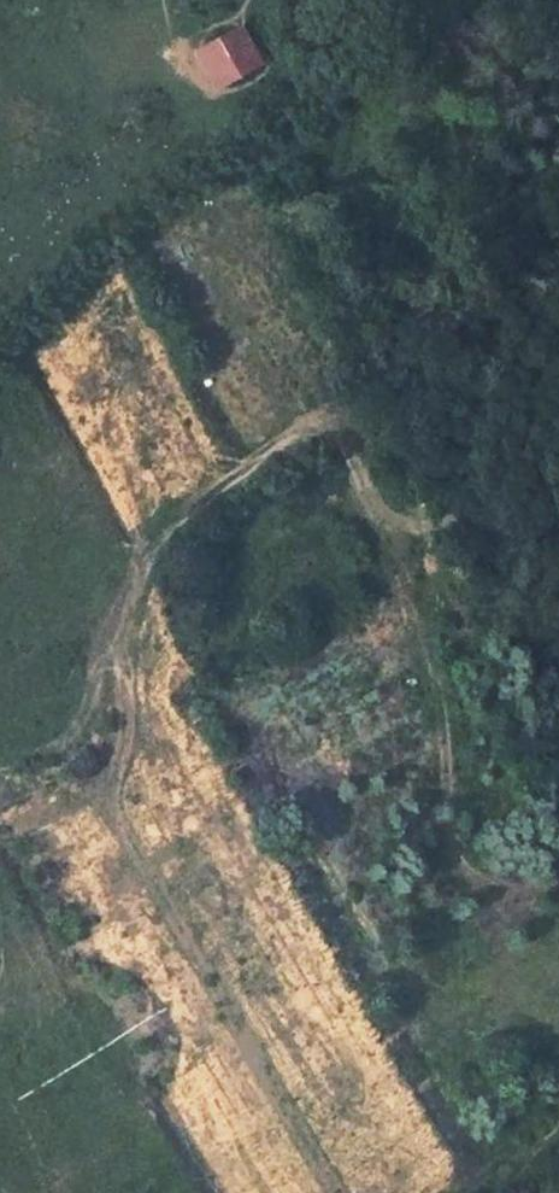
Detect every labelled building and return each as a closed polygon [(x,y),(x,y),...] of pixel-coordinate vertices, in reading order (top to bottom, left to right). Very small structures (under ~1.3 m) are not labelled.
[(245,26),(199,55),(222,92),(268,63),(245,26)]
